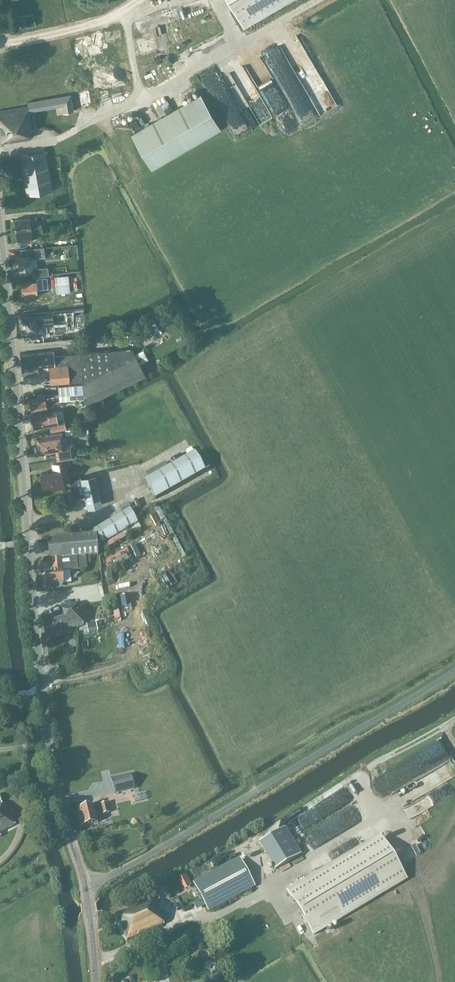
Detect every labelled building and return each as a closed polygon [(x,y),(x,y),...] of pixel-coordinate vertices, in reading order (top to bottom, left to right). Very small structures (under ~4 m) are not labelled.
[(207,0),(165,0),(130,20),(145,47),(212,8),(207,0)] [(243,26),(288,0),(228,0),(243,26)] [(86,19),(67,22),(77,83),(68,84),(69,94),(78,93),(81,107),(101,104),(98,90),(132,84),(120,13),(100,17),(100,16),(86,18),(86,19)] [(135,53),(145,48),(142,42),(132,47),(135,53)] [(70,97),(69,94),(68,84),(64,64),(16,72),(21,105),(46,101),(47,109),(57,108),(56,100),(70,97)] [(214,80),(203,86),(222,120),(233,115),(214,80)] [(275,87),(258,93),(267,117),(284,110),(275,87)] [(200,93),(131,133),(152,168),(220,128),(200,93)] [(255,101),(246,107),(254,121),(264,115),(255,101)] [(39,117),(37,104),(0,111),(0,142),(0,144),(32,138),(31,130),(32,129),(30,119),(39,117)] [(222,121),(229,131),(239,125),(233,115),(222,121)] [(132,116),(123,120),(125,125),(134,121),(132,116)] [(52,190),(50,179),(45,151),(20,155),(27,195),(52,190)] [(30,218),(14,220),(16,231),(31,229),(30,218)] [(31,229),(16,231),(17,243),(33,241),(32,229),(31,229)] [(21,256),(18,256),(20,272),(33,270),(34,276),(48,275),(47,267),(38,268),(36,257),(45,257),(44,247),(21,250),(21,256)] [(36,280),(21,282),(22,294),(37,292),(36,280)] [(52,314),(21,317),(23,333),(31,332),(32,343),(45,341),(43,326),(53,325),(52,314)] [(154,331),(148,322),(138,328),(144,337),(154,331)] [(53,350),(20,354),(21,368),(22,368),(22,374),(24,375),(38,374),(38,367),(49,366),(51,384),(58,383),(82,381),(82,383),(83,398),(87,404),(145,374),(132,348),(54,355),(53,350)] [(38,398),(30,399),(32,411),(48,408),(47,405),(60,402),(60,400),(83,398),(82,383),(58,386),(59,392),(45,395),(44,393),(37,395),(38,398)] [(56,411),(48,413),(48,412),(32,416),(35,429),(50,425),(51,431),(66,428),(65,421),(58,423),(56,411)] [(61,439),(63,438),(61,432),(53,434),(45,435),(46,438),(37,439),(39,453),(60,449),(62,458),(74,456),(72,444),(62,446),(61,439)] [(155,499),(205,471),(194,452),(144,480),(155,499)] [(44,489),(64,485),(63,477),(69,476),(67,462),(52,465),(53,471),(41,473),(44,489)] [(74,499),(85,496),(88,508),(102,505),(95,474),(70,480),(74,499)] [(152,505),(147,507),(154,520),(158,518),(152,505)] [(129,508),(94,530),(102,544),(137,522),(129,508)] [(145,514),(149,523),(153,521),(149,512),(145,514)] [(51,572),(45,572),(46,586),(63,584),(71,583),(70,570),(87,569),(86,556),(98,555),(96,535),(52,539),(48,540),(47,540),(49,560),(50,559),(51,572)] [(107,559),(108,564),(122,560),(120,555),(107,559)] [(156,577),(162,585),(171,578),(166,570),(156,577)] [(63,613),(41,618),(44,634),(51,633),(84,625),(79,602),(61,607),(63,613)] [(131,774),(111,779),(114,793),(134,788),(131,774)] [(335,790),(343,794),(347,785),(339,781),(335,790)] [(15,825),(6,808),(5,809),(0,800),(0,832),(15,825)] [(100,803),(77,809),(81,826),(97,822),(95,814),(102,813),(102,814),(109,813),(107,803),(100,804),(100,803)] [(275,870),(301,854),(285,827),(259,843),(275,870)] [(288,892),(313,933),(339,918),(359,952),(454,895),(454,837),(402,870),(381,835),(288,892)] [(240,858),(193,883),(208,911),(255,886),(240,858)] [(127,941),(164,924),(161,917),(163,917),(156,901),(160,899),(157,894),(114,914),(127,941)] [(217,928),(200,937),(203,943),(221,934),(217,928)]
